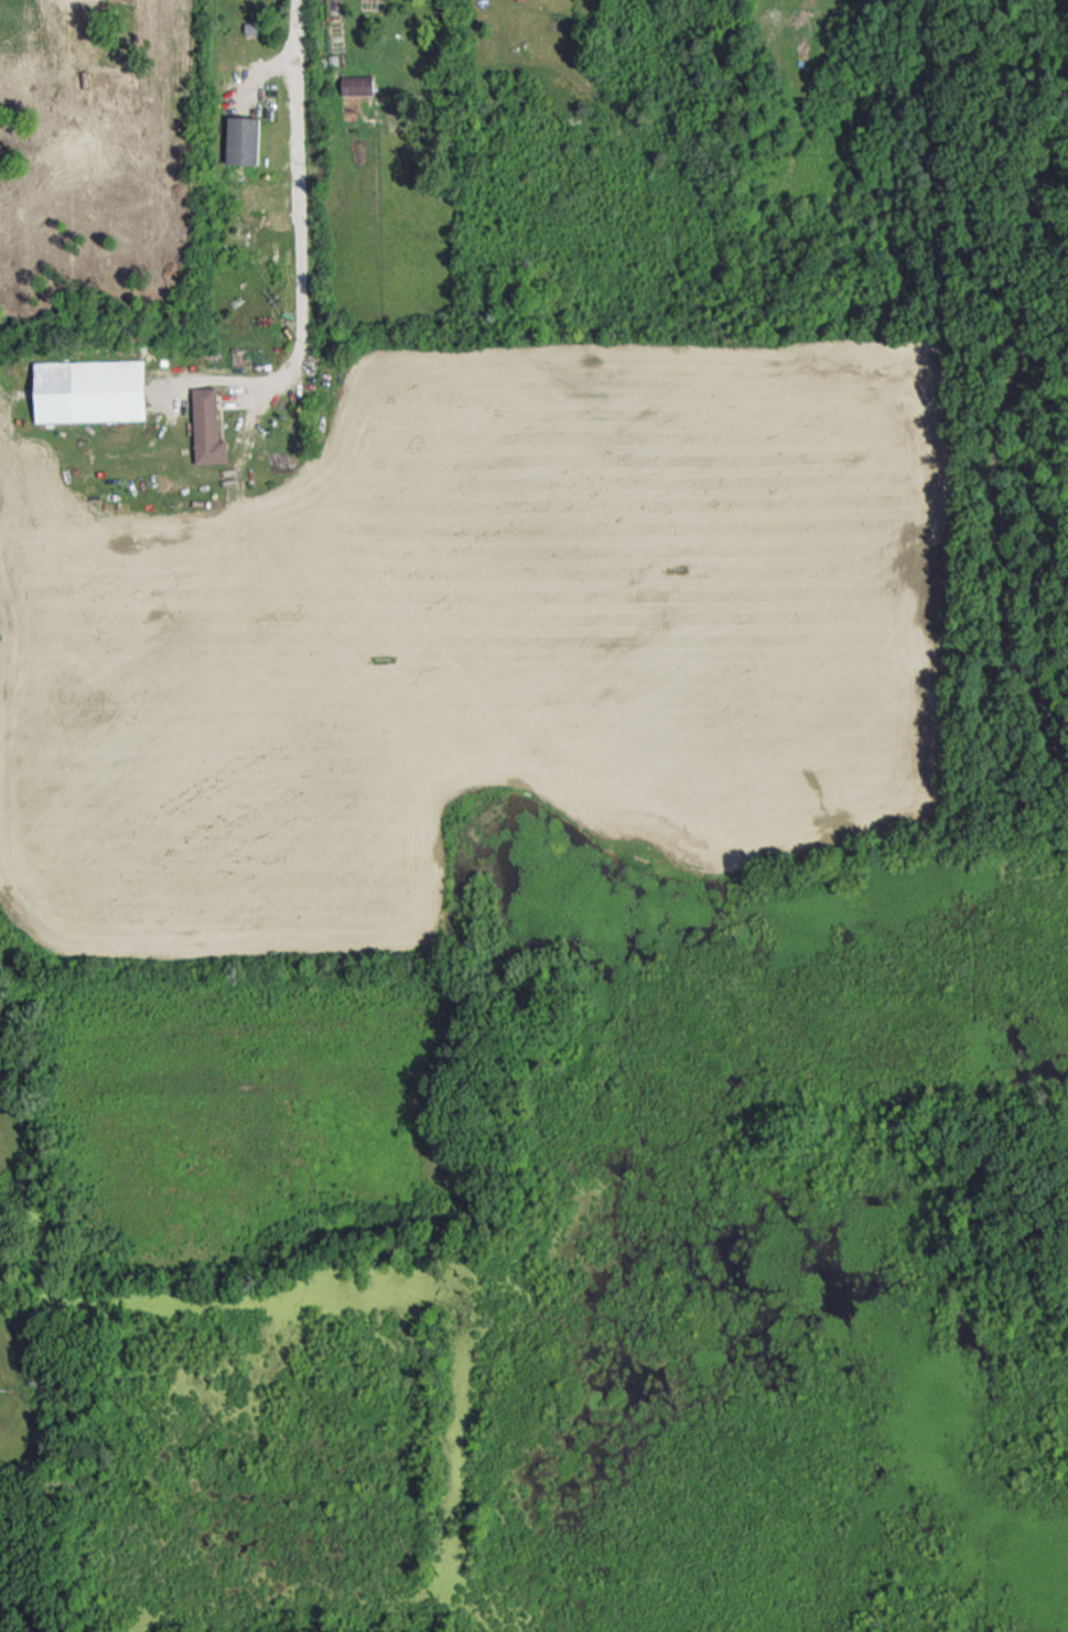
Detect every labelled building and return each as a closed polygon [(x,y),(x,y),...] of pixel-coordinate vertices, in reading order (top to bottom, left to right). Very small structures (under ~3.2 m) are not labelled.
[(342,74),(342,94),(374,94),(373,74),(342,74)] [(259,164),(260,116),(228,116),(227,163),(259,164)] [(147,418),(145,359),(35,361),(36,420),(147,418)] [(217,386),(193,387),(196,462),(228,461),(227,439),(219,439),(217,386)]
